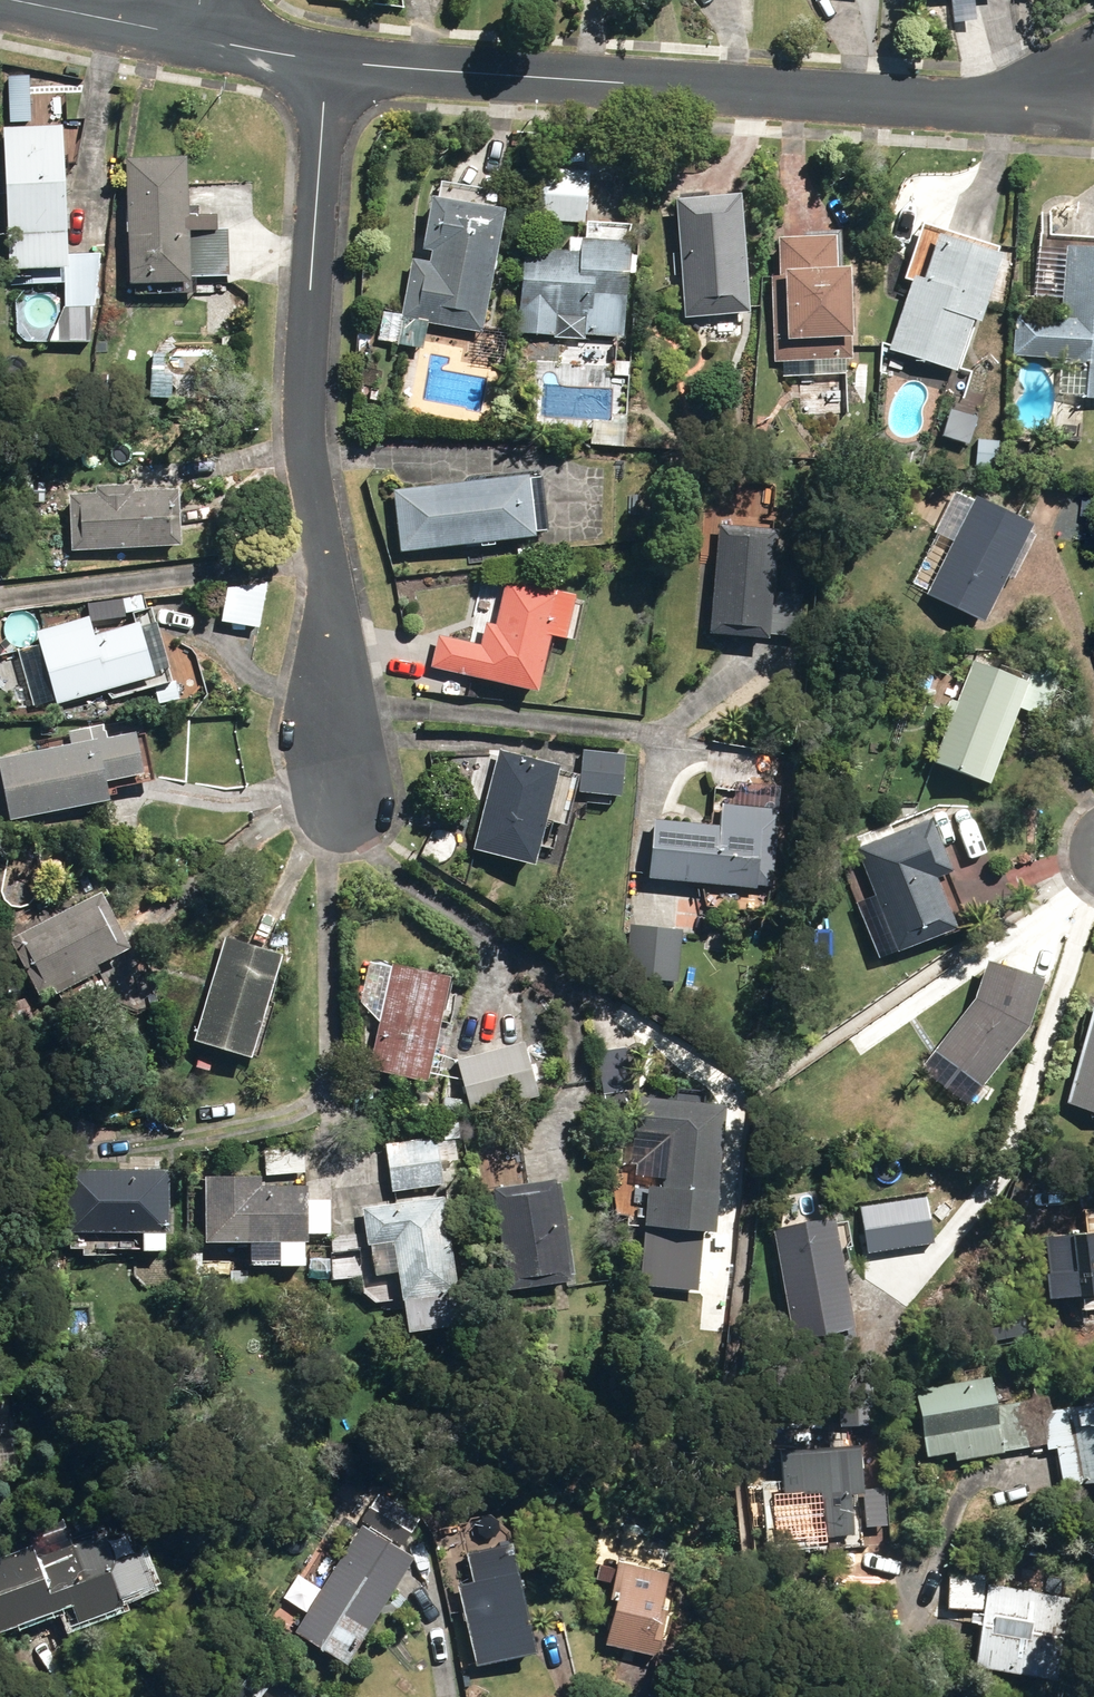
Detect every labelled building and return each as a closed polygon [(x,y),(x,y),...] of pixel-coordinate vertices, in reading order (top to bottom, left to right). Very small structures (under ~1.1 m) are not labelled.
[(66,123),(9,125),(19,284),(66,281),(67,302),(53,338),(94,338),(103,253),(73,254),(66,123)] [(194,151),(133,154),(137,274),(236,270),(234,227),(224,228),(223,210),(197,211),(194,151)] [(545,219),(590,221),(593,171),(547,168),(545,219)] [(686,274),(688,315),(754,310),(746,191),(680,196),(684,253),(676,253),(677,274),(686,274)] [(399,341),(423,346),(428,320),(486,331),(510,208),(438,194),(429,237),(416,235),(413,251),(429,255),(430,248),(435,250),(433,260),(416,257),(399,341)] [(892,347),(961,371),(980,318),(987,320),(1010,252),(928,224),(910,274),(917,277),(892,347)] [(785,359),(785,373),(850,372),(850,357),(856,358),(856,335),(860,334),(859,264),(842,265),(841,234),(773,235),(776,360),(785,359)] [(556,338),(588,339),(588,335),(629,336),(632,270),(636,271),(637,239),(595,238),(594,248),(526,246),(524,311),(520,311),(519,332),(556,333),(556,338)] [(1093,396),(1093,245),(1071,243),(1065,318),(1019,314),(1016,353),(1068,357),(1068,365),(1065,364),(1062,393),(1093,396)] [(213,334),(225,334),(226,323),(214,322),(213,334)] [(828,392),(836,397),(845,396),(851,389),(849,379),(842,374),(832,374),(827,382),(828,392)] [(802,396),(802,413),(817,412),(817,396),(802,396)] [(1063,426),(1069,435),(1079,435),(1084,425),(1078,417),(1068,417),(1063,426)] [(796,457),(815,458),(816,445),(796,444),(796,457)] [(410,551),(413,573),(459,567),(456,546),(541,536),(534,472),(398,488),(405,552),(410,551)] [(75,489),(78,547),(190,541),(186,482),(142,485),(142,479),(104,482),(104,487),(75,489)] [(930,592),(990,623),(1026,552),(966,521),(930,592)] [(713,630),(774,636),(774,633),(803,636),(807,595),(777,592),(783,528),(723,523),(713,630)] [(520,548),(521,560),(537,559),(536,547),(520,548)] [(434,666),(544,690),(556,635),(571,638),(581,593),(511,577),(501,623),(491,621),(486,645),(441,635),(434,666)] [(42,639),(60,703),(152,678),(153,681),(167,677),(150,615),(98,630),(97,623),(42,639)] [(938,761),(996,783),(1024,708),(1048,718),(1065,673),(1036,662),(1030,677),(976,657),(938,761)] [(921,688),(931,692),(939,685),(938,676),(928,671),(920,678),(921,688)] [(78,742),(5,757),(16,815),(116,794),(113,780),(152,773),(145,734),(149,733),(146,716),(76,731),(78,742)] [(582,791),(625,795),(626,784),(638,785),(640,763),(628,762),(629,753),(586,749),(582,791)] [(479,850),(541,864),(564,765),(502,750),(479,850)] [(865,920),(881,957),(903,949),(904,952),(975,923),(954,872),(959,870),(937,816),(895,832),(891,823),(852,839),(858,855),(861,853),(886,912),(865,920)] [(654,878),(762,888),(762,884),(779,886),(784,828),(659,817),(654,878)] [(13,937),(43,995),(58,988),(60,993),(104,970),(101,965),(135,948),(106,890),(13,937)] [(629,977),(680,980),(685,928),(634,925),(629,977)] [(197,1040),(256,1058),(287,955),(228,936),(197,1040)] [(939,1048),(987,1086),(1035,1025),(1051,978),(1043,975),(1047,962),(999,947),(995,959),(986,957),(973,997),(978,999),(939,1048)] [(373,1069),(432,1082),(455,975),(396,962),(373,1069)] [(1093,1108),(1093,1027),(1073,1102),(1093,1108)] [(459,1060),(473,1113),(543,1094),(529,1041),(459,1060)] [(602,1051),(609,1123),(630,1121),(627,1090),(632,1089),(628,1048),(602,1051)] [(445,1113),(467,1114),(469,1099),(446,1097),(445,1113)] [(652,1227),(722,1232),(730,1104),(641,1098),(639,1134),(672,1136),(670,1168),(658,1167),(657,1169),(656,1176),(657,1178),(669,1178),(668,1186),(656,1185),(652,1227)] [(415,1117),(428,1117),(428,1104),(415,1103),(415,1117)] [(387,1139),(395,1191),(450,1182),(442,1131),(387,1139)] [(653,1157),(663,1160),(671,1152),(668,1142),(658,1139),(650,1146),(653,1157)] [(147,1251),(169,1250),(169,1233),(175,1233),(175,1169),(166,1168),(166,1152),(141,1152),(141,1145),(132,1145),(132,1169),(67,1168),(67,1232),(147,1232),(147,1251)] [(267,1150),(269,1174),(308,1171),(306,1148),(267,1150)] [(363,1151),(364,1164),(386,1163),(386,1151),(363,1151)] [(565,1174),(502,1184),(515,1278),(524,1277),(526,1283),(579,1276),(564,1177),(565,1174)] [(285,1265),(309,1266),(310,1241),(313,1241),(313,1233),(330,1233),(330,1235),(335,1235),(335,1199),(311,1199),(311,1184),(266,1184),(266,1176),(210,1176),(209,1242),(254,1242),(253,1261),(285,1261),(285,1265)] [(377,1241),(403,1236),(416,1327),(469,1321),(465,1294),(464,1288),(450,1196),(372,1206),(377,1241)] [(1046,1299),(1093,1296),(1093,1207),(1090,1207),(1092,1231),(1041,1235),(1046,1299)] [(776,1224),(799,1338),(860,1325),(838,1212),(776,1224)] [(308,1291),(330,1292),(330,1275),(309,1276),(308,1291)] [(961,1459),(1034,1446),(1026,1401),(1000,1405),(994,1376),(919,1389),(931,1454),(959,1449),(961,1459)] [(1034,1446),(1062,1441),(1071,1487),(1093,1483),(1093,1405),(1071,1409),(1068,1393),(1026,1401),(1034,1446)] [(843,1400),(846,1427),(879,1424),(876,1397),(843,1400)] [(16,1436),(0,1437),(0,1470),(19,1468),(16,1436)] [(786,1515),(788,1539),(859,1534),(855,1494),(867,1492),(869,1525),(889,1524),(886,1487),(868,1488),(866,1444),(789,1450),(793,1497),(808,1496),(809,1513),(786,1515)] [(298,1632),(353,1665),(420,1557),(364,1523),(298,1632)] [(78,1605),(85,1623),(130,1606),(127,1599),(162,1586),(148,1551),(120,1561),(110,1532),(40,1558),(35,1544),(0,1557),(0,1633),(78,1605)] [(464,1582),(482,1665),(542,1652),(517,1541),(473,1550),(479,1579),(464,1582)] [(664,1696),(674,1696),(685,1653),(664,1648),(670,1621),(664,1620),(675,1573),(621,1560),(601,1640),(663,1656),(653,1695),(664,1696)] [(981,1667),(1063,1679),(1075,1596),(989,1584),(991,1576),(956,1571),(950,1607),(977,1611),(976,1624),(987,1625),(981,1667)] [(262,1696),(272,1685),(256,1671),(235,1696),(263,1696),(262,1696)]
